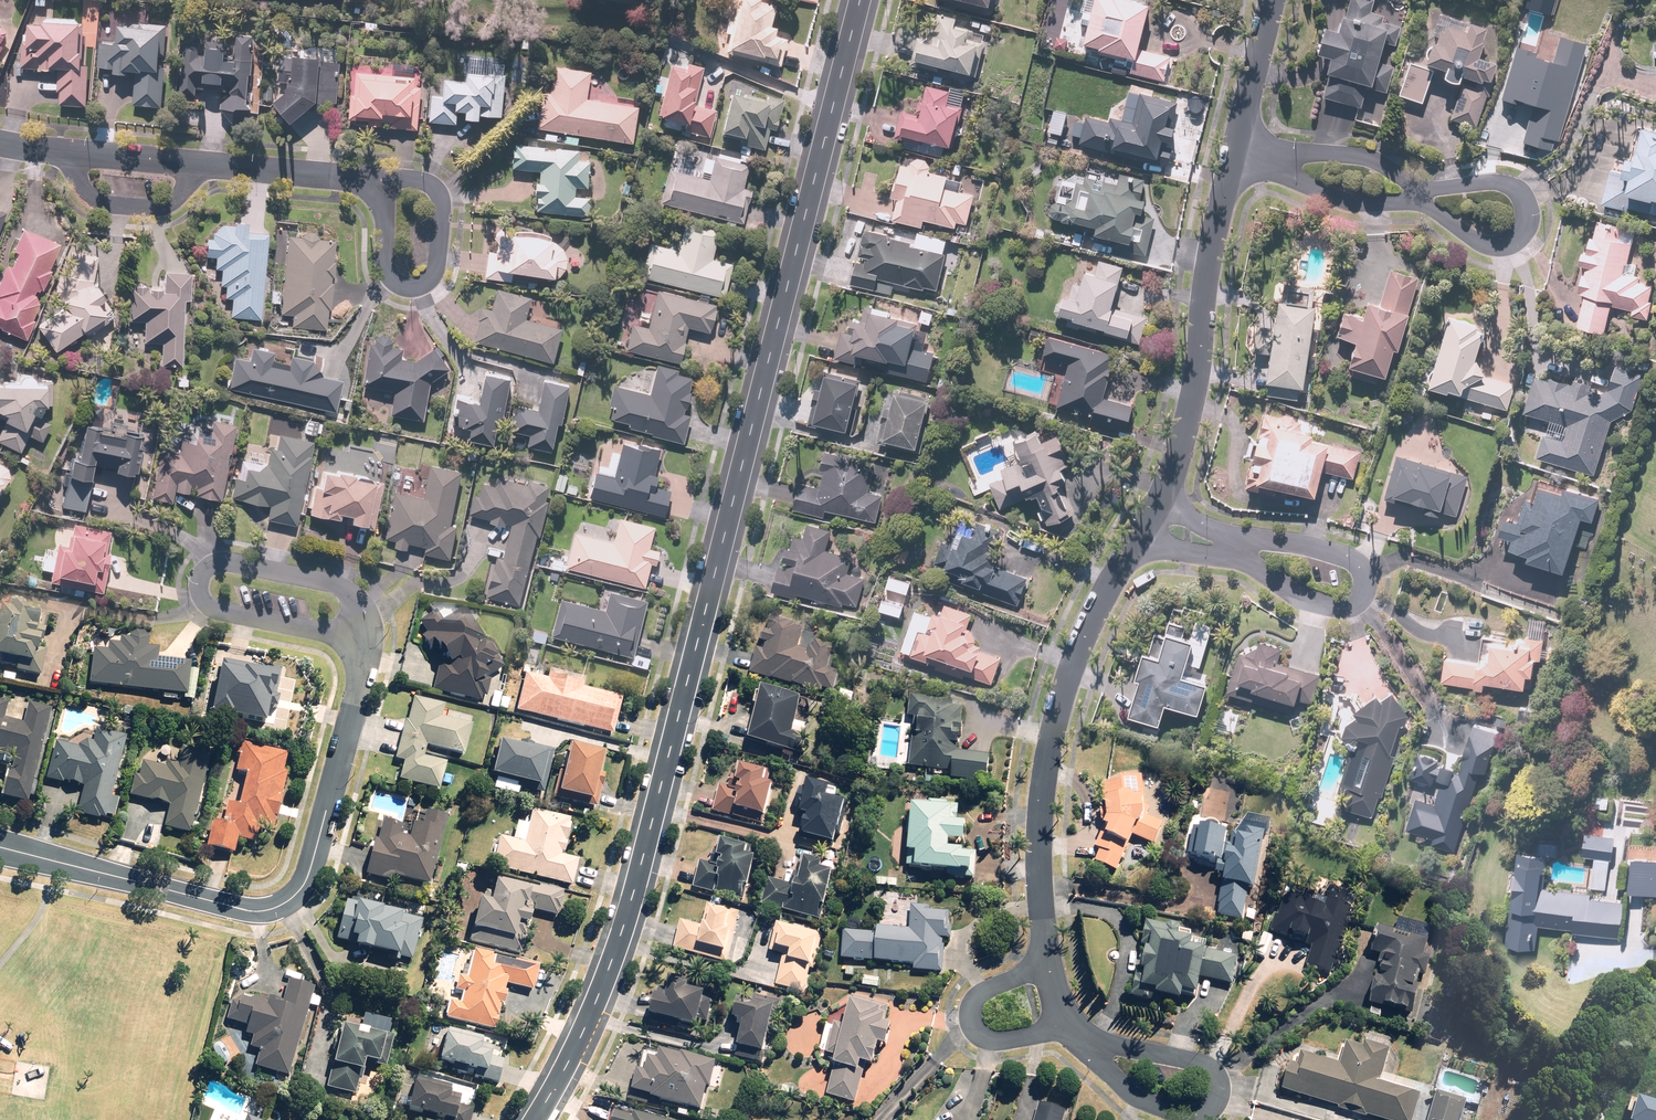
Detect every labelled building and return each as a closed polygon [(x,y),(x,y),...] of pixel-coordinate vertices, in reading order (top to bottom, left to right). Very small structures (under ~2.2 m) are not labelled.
[(722,52),(777,58),(779,38),(774,38),(775,27),(772,27),(775,4),(756,1),(756,0),(728,0),(722,52)] [(1125,0),(1095,0),(1084,45),(1133,58),(1129,74),(1164,82),(1171,57),(1139,49),(1150,6),(1125,0)] [(1374,0),(1349,0),(1339,33),(1324,29),(1316,54),(1333,59),(1328,73),(1331,74),(1324,98),(1360,109),(1366,90),(1385,96),(1394,65),(1381,61),(1385,47),(1396,50),(1403,28),(1382,22),(1385,15),(1371,11),(1375,0),(1374,0)] [(1529,5),(1553,13),(1557,0),(1531,0),(1529,5)] [(80,24),(40,22),(40,25),(28,24),(28,41),(21,41),(19,69),(37,70),(37,72),(58,73),(57,93),(59,94),(59,108),(86,109),(89,50),(79,50),(80,24)] [(1470,24),(1467,34),(1445,27),(1439,46),(1433,44),(1426,65),(1448,72),(1446,80),(1461,84),(1449,121),(1478,130),(1499,65),(1479,59),(1488,30),(1470,24)] [(162,110),(166,27),(138,25),(138,29),(116,28),(115,44),(99,43),(98,70),(113,70),(112,77),(134,78),(133,108),(162,110)] [(941,45),(923,40),(917,61),(972,76),(980,45),(966,42),(969,31),(947,25),(941,45)] [(235,135),(253,115),(257,35),(229,33),(228,42),(178,40),(175,102),(216,104),(216,114),(235,135)] [(1531,63),(1534,54),(1517,49),(1500,106),(1532,115),(1522,146),(1554,156),(1587,46),(1562,38),(1552,69),(1531,63)] [(709,137),(715,109),(702,106),(704,99),(697,98),(704,68),(663,58),(653,98),(663,101),(659,116),(685,123),(683,131),(709,137)] [(319,61),(296,59),(295,63),(279,62),(277,84),(287,84),(286,93),(270,104),(290,125),(316,103),(335,105),(338,67),(319,65),(319,61)] [(1412,63),(1400,95),(1405,97),(1403,105),(1419,111),(1434,71),(1412,63)] [(563,140),(564,133),(635,145),(641,108),(587,99),(591,72),(552,65),(551,74),(539,72),(535,93),(543,94),(537,128),(554,131),(553,138),(563,140)] [(415,76),(357,73),(357,79),(353,79),(353,94),(351,94),(349,121),(362,121),(362,128),(382,129),(382,124),(388,125),(388,128),(418,130),(420,86),(414,86),(415,76)] [(500,118),(504,74),(486,73),(486,76),(465,74),(464,82),(444,80),(442,95),(430,94),(428,123),(456,125),(457,111),(465,112),(464,120),(479,121),(479,116),(500,118)] [(272,102),(272,88),(260,87),(260,101),(272,102)] [(951,146),(951,144),(952,144),(958,107),(948,105),(950,91),(924,87),(919,117),(901,114),(896,140),(910,142),(910,139),(951,146)] [(1178,103),(1135,91),(1115,106),(1110,124),(1086,117),(1079,145),(1169,168),(1175,145),(1170,144),(1174,127),(1172,126),(1178,103)] [(766,100),(730,93),(723,134),(739,137),(737,146),(765,151),(769,131),(777,133),(783,100),(766,97),(766,100)] [(1637,160),(1630,158),(1626,173),(1613,169),(1603,205),(1655,219),(1655,131),(1645,128),(1637,160)] [(536,196),(536,213),(587,214),(588,197),(575,197),(575,190),(588,190),(588,162),(579,161),(579,152),(543,151),(543,146),(512,145),(511,170),(539,171),(538,185),(533,184),(533,196),(536,196)] [(669,170),(661,204),(742,224),(750,192),(744,190),(750,168),(714,159),(709,180),(669,170)] [(901,165),(892,200),(897,201),(892,219),(924,227),(925,222),(956,230),(958,223),(968,225),(976,196),(950,190),(945,207),(940,205),(947,177),(901,165)] [(1097,188),(1076,183),(1071,201),(1065,203),(1062,208),(1062,213),(1065,218),(1063,225),(1096,232),(1095,237),(1114,241),(1113,247),(1146,256),(1155,218),(1141,216),(1144,200),(1141,200),(1143,187),(1136,185),(1136,180),(1101,173),(1097,188)] [(257,321),(265,234),(246,232),(247,224),(232,222),(231,225),(222,224),(212,233),(211,239),(204,239),(202,257),(214,258),(213,269),(220,270),(218,287),(225,287),(224,301),(230,301),(228,318),(257,321)] [(1611,307),(1632,311),(1631,318),(1650,322),(1655,287),(1655,286),(1640,283),(1641,278),(1626,276),(1632,243),(1621,241),(1623,227),(1598,223),(1596,236),(1591,235),(1587,255),(1583,254),(1570,327),(1606,333),(1611,307)] [(57,244),(19,228),(9,252),(15,254),(9,267),(6,265),(0,278),(0,328),(25,339),(33,320),(28,318),(33,306),(35,300),(37,296),(39,292),(40,293),(49,270),(46,269),(57,244)] [(651,245),(643,279),(725,299),(733,266),(713,261),(719,237),(685,229),(679,252),(651,245)] [(854,262),(849,285),(892,295),(895,284),(937,293),(949,241),(916,234),(914,244),(888,238),(889,235),(864,229),(858,255),(865,257),(863,264),(854,262)] [(298,237),(285,236),(280,314),(290,315),(289,329),(324,331),(325,311),(331,311),(332,284),(329,284),(329,277),(331,278),(332,261),(330,261),(332,240),(316,239),(313,233),(308,231),(302,232),(298,237)] [(93,284),(94,256),(132,258),(134,236),(78,233),(77,252),(68,252),(66,277),(55,276),(55,290),(66,304),(35,328),(54,352),(80,331),(84,335),(114,311),(101,296),(105,292),(97,282),(93,284)] [(486,251),(484,280),(511,282),(511,274),(554,278),(556,258),(550,257),(552,239),(498,234),(496,252),(486,251)] [(1062,295),(1060,302),(1056,301),(1052,315),(1067,319),(1065,327),(1141,347),(1149,315),(1112,305),(1122,266),(1077,254),(1072,276),(1077,277),(1071,297),(1062,295)] [(1418,278),(1391,270),(1380,304),(1368,301),(1363,317),(1343,311),(1335,335),(1356,341),(1349,364),(1352,365),(1349,376),(1375,384),(1379,372),(1385,374),(1393,349),(1399,351),(1410,313),(1407,312),(1418,278)] [(187,300),(190,273),(165,271),(163,291),(159,291),(160,287),(129,284),(126,318),(144,320),(142,342),(161,344),(159,367),(178,368),(184,300),(187,300)] [(552,364),(560,329),(526,321),(531,297),(497,289),(492,310),(479,307),(476,322),(478,322),(472,345),(552,364)] [(1307,304),(1309,293),(1289,290),(1287,301),(1279,300),(1266,384),(1274,385),(1273,396),(1297,400),(1298,389),(1303,390),(1316,306),(1307,304)] [(631,323),(625,352),(682,364),(688,335),(682,333),(684,326),(713,332),(718,306),(656,292),(649,327),(631,323)] [(843,331),(836,359),(862,366),(865,356),(890,363),(888,372),(930,384),(938,352),(912,345),(916,330),(898,326),(900,317),(871,309),(867,324),(856,320),(852,333),(843,331)] [(1476,326),(1448,317),(1427,388),(1508,412),(1516,384),(1484,375),(1475,359),(1482,332),(1475,330),(1476,326)] [(369,340),(364,386),(394,391),(391,415),(424,420),(430,382),(449,368),(434,348),(415,362),(401,360),(403,349),(392,347),(393,342),(391,342),(389,338),(385,336),(381,336),(378,337),(375,341),(369,340)] [(1108,366),(1111,356),(1048,336),(1042,355),(1071,364),(1058,406),(1091,416),(1090,421),(1126,432),(1134,406),(1104,397),(1113,368),(1108,366)] [(232,358),(226,391),(334,411),(340,380),(319,376),(307,360),(289,356),(287,366),(271,363),(272,353),(250,349),(248,361),(232,358)] [(630,423),(629,431),(683,443),(688,420),(684,419),(693,378),(676,375),(677,369),(658,365),(651,396),(612,387),(608,406),(612,407),(609,419),(630,423)] [(1551,377),(1551,380),(1536,376),(1526,412),(1570,426),(1565,442),(1545,436),(1538,459),(1595,476),(1612,421),(1633,411),(1645,375),(1616,367),(1610,389),(1600,393),(1593,391),(1593,385),(1573,381),(1571,385),(1563,383),(1564,380),(1551,377)] [(848,433),(861,381),(825,373),(821,390),(817,389),(809,424),(848,433)] [(504,418),(510,378),(483,375),(479,401),(458,399),(455,426),(469,428),(467,440),(494,443),(498,418),(504,418)] [(0,430),(0,445),(19,453),(27,436),(42,443),(51,423),(36,417),(40,406),(44,406),(44,404),(50,404),(50,383),(33,383),(30,378),(25,376),(21,378),(18,383),(1,382),(0,387),(0,419),(4,422),(0,430)] [(564,426),(571,388),(542,383),(538,408),(516,405),(511,432),(530,435),(527,449),(553,454),(558,425),(564,426)] [(894,394),(889,393),(878,438),(883,439),(882,442),(888,443),(886,448),(916,455),(931,397),(895,388),(894,394)] [(1245,487),(1276,495),(1279,487),(1315,497),(1321,471),(1353,480),(1361,451),(1313,438),(1315,431),(1299,427),(1301,422),(1264,413),(1245,487)] [(109,426),(80,423),(77,457),(67,456),(61,509),(86,512),(91,470),(136,475),(141,435),(134,434),(134,432),(122,431),(123,423),(109,421),(109,426)] [(174,452),(157,450),(151,498),(172,501),(173,492),(185,494),(186,487),(193,488),(192,497),(220,500),(230,423),(209,421),(208,428),(190,425),(188,443),(182,442),(180,458),(173,457),(174,452)] [(1002,477),(989,482),(1000,509),(1032,495),(1046,527),(1072,516),(1060,489),(1068,486),(1061,469),(1069,466),(1056,435),(1042,441),(1038,432),(1013,442),(1021,461),(999,470),(1002,477)] [(269,449),(266,465),(257,469),(243,467),(241,476),(234,475),(230,498),(268,506),(266,520),(295,525),(311,442),(279,435),(276,451),(269,449)] [(591,472),(585,496),(664,516),(670,491),(657,487),(660,475),(657,474),(663,450),(636,443),(635,447),(622,444),(613,478),(591,472)] [(798,483),(791,509),(825,518),(827,510),(876,523),(883,496),(869,492),(876,464),(824,450),(819,470),(824,472),(820,489),(798,483)] [(1468,477),(1395,455),(1382,498),(1455,520),(1468,477)] [(424,496),(394,491),(386,538),(395,540),(393,549),(407,551),(408,545),(425,548),(423,555),(449,560),(455,527),(450,526),(460,471),(430,466),(424,496)] [(365,525),(372,482),(352,479),(353,475),(320,470),(318,486),(311,485),(307,515),(335,519),(336,514),(347,515),(346,522),(365,525)] [(541,538),(548,502),(545,501),(548,485),(525,481),(524,485),(487,477),(486,485),(481,484),(478,495),(474,494),(469,515),(490,519),(489,525),(505,528),(505,526),(509,527),(502,560),(494,558),(485,599),(521,606),(536,537),(541,538)] [(1522,565),(1567,576),(1582,519),(1595,522),(1602,497),(1565,487),(1564,493),(1541,487),(1537,503),(1524,500),(1519,521),(1507,518),(1502,536),(1513,539),(1510,548),(1525,552),(1522,565)] [(573,535),(565,570),(645,588),(651,564),(655,565),(659,549),(649,547),(654,526),(619,518),(613,544),(573,535)] [(777,564),(770,592),(796,599),(797,595),(842,607),(843,604),(858,608),(866,578),(848,573),(852,558),(826,551),(832,531),(807,524),(803,538),(795,535),(791,548),(788,547),(783,566),(777,564)] [(66,546),(55,544),(49,584),(101,592),(111,532),(69,525),(66,546)] [(957,546),(939,541),(933,563),(952,569),(948,584),(1019,606),(1028,576),(994,566),(998,550),(990,548),(995,532),(975,526),(972,535),(961,532),(957,546)] [(910,551),(898,546),(892,561),(904,566),(910,551)] [(560,599),(550,637),(633,659),(648,602),(609,592),(604,610),(560,599)] [(0,609),(0,665),(16,668),(14,674),(40,679),(46,652),(39,651),(41,640),(35,639),(41,608),(7,601),(5,610),(0,609)] [(481,640),(464,613),(456,618),(446,604),(419,623),(424,630),(418,634),(433,655),(437,652),(444,663),(440,662),(433,690),(481,701),(482,696),(486,697),(489,679),(484,672),(497,664),(496,661),(503,657),(489,635),(481,640)] [(964,678),(965,676),(992,685),(1001,656),(973,647),(976,636),(966,633),(972,615),(943,605),(940,615),(933,612),(926,633),(919,631),(911,654),(938,663),(936,669),(964,678)] [(1138,679),(1127,712),(1160,723),(1166,703),(1199,713),(1209,683),(1183,674),(1194,639),(1183,635),(1190,614),(1173,608),(1164,636),(1153,632),(1147,653),(1143,652),(1134,678),(1138,679)] [(757,643),(749,677),(820,693),(821,691),(834,694),(839,672),(830,670),(835,645),(814,640),(812,648),(807,647),(807,650),(799,648),(805,623),(773,616),(772,621),(767,620),(762,644),(757,643)] [(533,631),(531,641),(546,643),(547,633),(533,631)] [(91,650),(87,685),(164,693),(164,700),(175,701),(176,695),(185,696),(184,701),(193,702),(196,675),(190,675),(192,663),(157,659),(158,648),(146,647),(147,640),(146,638),(142,635),(137,634),(133,635),(130,638),(120,637),(119,644),(108,643),(107,652),(91,650)] [(1484,635),(1481,662),(1444,658),(1442,683),(1486,688),(1487,682),(1528,686),(1529,675),(1535,676),(1537,659),(1543,660),(1545,638),(1527,636),(1527,640),(1484,635)] [(1226,693),(1299,716),(1302,703),(1312,706),(1321,676),(1276,662),(1280,649),(1255,641),(1251,654),(1239,651),(1226,693)] [(281,672),(222,661),(212,717),(268,727),(274,694),(277,694),(281,672)] [(523,675),(515,712),(614,735),(623,697),(583,688),(585,677),(549,668),(546,680),(523,675)] [(1374,818),(1404,725),(1408,715),(1392,691),(1380,699),(1376,693),(1352,710),(1355,716),(1339,723),(1335,734),(1348,756),(1332,805),(1374,818)] [(503,698),(504,694),(494,692),(490,711),(508,714),(511,700),(503,698)] [(806,735),(804,734),(806,726),(797,724),(802,701),(762,692),(761,697),(757,696),(747,742),(802,755),(806,735)] [(962,700),(910,698),(910,719),(913,719),(911,772),(952,774),(951,781),(990,782),(991,754),(958,753),(958,736),(964,736),(965,718),(961,717),(962,700)] [(52,710),(29,704),(24,726),(4,721),(8,703),(0,701),(0,758),(11,760),(2,799),(29,805),(52,710)] [(464,758),(471,727),(441,720),(444,708),(415,701),(410,721),(405,720),(396,760),(405,763),(401,781),(440,791),(446,764),(425,759),(427,749),(464,758)] [(1475,722),(1461,769),(1419,756),(1412,777),(1434,783),(1435,778),(1442,780),(1435,803),(1418,798),(1409,830),(1434,837),(1432,844),(1456,852),(1480,772),(1487,774),(1500,730),(1475,722)] [(120,799),(112,797),(125,738),(98,732),(95,745),(79,741),(78,747),(54,743),(46,781),(83,789),(78,814),(115,822),(120,799)] [(553,751),(519,742),(518,746),(501,742),(491,778),(497,779),(495,789),(518,795),(519,791),(541,797),(553,751)] [(602,772),(606,752),(568,745),(567,756),(556,754),(553,770),(559,771),(553,801),(599,810),(606,773),(602,772)] [(274,833),(288,775),(283,774),(287,758),(242,747),(235,775),(248,778),(240,808),(228,805),(224,823),(215,821),(208,849),(233,855),(237,840),(255,845),(259,830),(274,833)] [(191,837),(209,756),(182,750),(178,766),(166,763),(165,769),(139,763),(131,797),(168,806),(163,831),(191,837)] [(720,789),(714,813),(764,826),(774,787),(765,785),(767,777),(741,770),(739,778),(733,776),(729,791),(720,789)] [(1120,783),(1102,785),(1104,803),(1106,803),(1107,810),(1101,811),(1102,824),(1107,824),(1095,849),(1101,852),(1095,864),(1117,874),(1135,838),(1153,846),(1163,824),(1146,816),(1144,802),(1145,802),(1141,776),(1120,779),(1120,783)] [(839,788),(806,781),(797,820),(804,821),(800,840),(835,848),(845,804),(836,802),(839,788)] [(912,809),(911,818),(908,818),(906,837),(910,837),(907,868),(915,868),(914,872),(974,877),(976,854),(950,852),(951,846),(965,847),(966,827),(951,826),(952,818),(959,819),(960,806),(928,803),(928,805),(915,804),(914,809),(912,809)] [(517,822),(498,837),(490,868),(572,887),(579,860),(563,856),(571,821),(532,812),(529,825),(517,822)] [(430,890),(448,819),(427,813),(424,826),(415,823),(410,840),(401,838),(403,827),(383,821),(378,841),(374,840),(364,876),(394,884),(395,881),(430,890)] [(1232,827),(1231,833),(1192,827),(1186,860),(1219,865),(1217,877),(1224,878),(1217,918),(1242,922),(1243,919),(1256,921),(1257,910),(1246,909),(1249,890),(1254,891),(1261,848),(1263,849),(1265,833),(1232,827)] [(1585,855),(1593,856),(1590,889),(1609,890),(1611,857),(1616,857),(1618,834),(1586,831),(1585,855)] [(701,864),(694,890),(744,904),(755,863),(745,860),(748,850),(718,842),(712,867),(701,864)] [(1518,849),(1516,870),(1511,869),(1508,893),(1513,894),(1508,946),(1538,949),(1540,924),(1577,928),(1576,932),(1620,936),(1623,901),(1591,898),(1591,892),(1544,887),(1548,851),(1518,849)] [(767,892),(763,908),(818,920),(820,909),(825,911),(833,875),(821,872),(823,862),(804,858),(799,875),(793,874),(791,883),(767,878),(763,891),(767,892)] [(464,875),(466,865),(452,863),(450,873),(464,875)] [(478,890),(466,944),(523,957),(525,947),(515,944),(519,927),(529,930),(532,914),(556,920),(563,892),(498,877),(494,894),(478,890)] [(898,881),(876,880),(876,887),(897,888),(898,881)] [(1329,911),(1285,896),(1271,934),(1313,949),(1307,968),(1333,978),(1358,910),(1333,901),(1329,911)] [(729,967),(742,908),(730,906),(728,913),(721,911),(723,902),(712,900),(710,907),(706,907),(702,928),(682,923),(675,955),(729,967)] [(422,920),(344,901),(335,940),(355,945),(354,950),(411,964),(422,920)] [(877,935),(843,933),(841,959),(914,964),(913,973),(945,975),(947,947),(943,947),(943,941),(951,942),(952,916),(930,914),(931,908),(911,907),(910,931),(878,928),(877,935)] [(1397,930),(1380,925),(1371,954),(1381,957),(1371,990),(1373,990),(1369,1005),(1412,1018),(1420,992),(1416,991),(1420,979),(1423,980),(1431,956),(1426,954),(1434,928),(1401,918),(1397,930)] [(807,994),(820,933),(778,924),(772,954),(781,956),(779,963),(784,964),(779,988),(807,994)] [(1175,927),(1145,925),(1144,950),(1151,950),(1150,955),(1142,955),(1141,973),(1145,973),(1144,981),(1133,980),(1132,1000),(1151,1001),(1151,1006),(1161,1006),(1162,1003),(1183,1004),(1184,999),(1201,1000),(1202,984),(1236,986),(1238,956),(1206,954),(1206,952),(1194,951),(1194,941),(1174,940),(1175,927)] [(539,967),(473,952),(467,978),(459,976),(456,992),(461,993),(459,1005),(449,1002),(444,1022),(493,1032),(498,1008),(504,1009),(507,993),(504,993),(505,987),(533,993),(539,967)] [(687,991),(688,980),(668,977),(665,992),(656,990),(651,1020),(699,1029),(705,994),(687,991)] [(880,979),(863,978),(862,988),(879,989),(880,979)] [(287,984),(281,1003),(252,994),(250,1001),(235,996),(227,1022),(246,1028),(244,1034),(252,1036),(249,1048),(260,1051),(255,1067),(287,1077),(313,992),(287,984)] [(888,1007),(853,998),(846,1028),(827,1024),(821,1050),(829,1052),(827,1056),(837,1058),(827,1098),(858,1105),(864,1078),(858,1076),(860,1065),(875,1069),(880,1048),(887,1050),(892,1029),(883,1027),(888,1007)] [(767,1057),(774,1013),(777,1013),(778,1004),(758,1000),(757,1004),(735,1000),(732,1022),(741,1023),(736,1058),(761,1062),(762,1056),(767,1057)] [(393,1037),(343,1025),(328,1090),(355,1096),(358,1083),(362,1084),(367,1066),(378,1069),(383,1044),(390,1046),(393,1037)] [(497,1087),(504,1059),(491,1056),(493,1048),(482,1045),(484,1039),(447,1030),(438,1068),(448,1070),(449,1068),(473,1073),(472,1081),(497,1087)] [(1283,1089),(1339,1107),(1338,1111),(1365,1119),(1367,1116),(1380,1119),(1414,1119),(1422,1096),(1381,1083),(1391,1048),(1365,1040),(1362,1047),(1343,1041),(1337,1062),(1301,1051),(1296,1064),(1292,1063),(1283,1089)] [(717,1064),(682,1057),(682,1059),(661,1055),(659,1063),(649,1061),(646,1074),(637,1072),(631,1103),(658,1109),(660,1102),(701,1111),(706,1089),(711,1090),(717,1064)] [(415,1078),(406,1114),(427,1119),(471,1119),(458,1115),(463,1096),(450,1093),(451,1088),(415,1078)] [(797,1089),(780,1086),(778,1097),(794,1100),(797,1089)] [(1438,1093),(1429,1119),(1461,1119),(1467,1102),(1438,1093)] [(1640,1097),(1633,1119),(1638,1119),(1655,1119),(1655,1101),(1640,1097)] [(1039,1106),(1035,1119),(1065,1119),(1067,1113),(1039,1106)]
